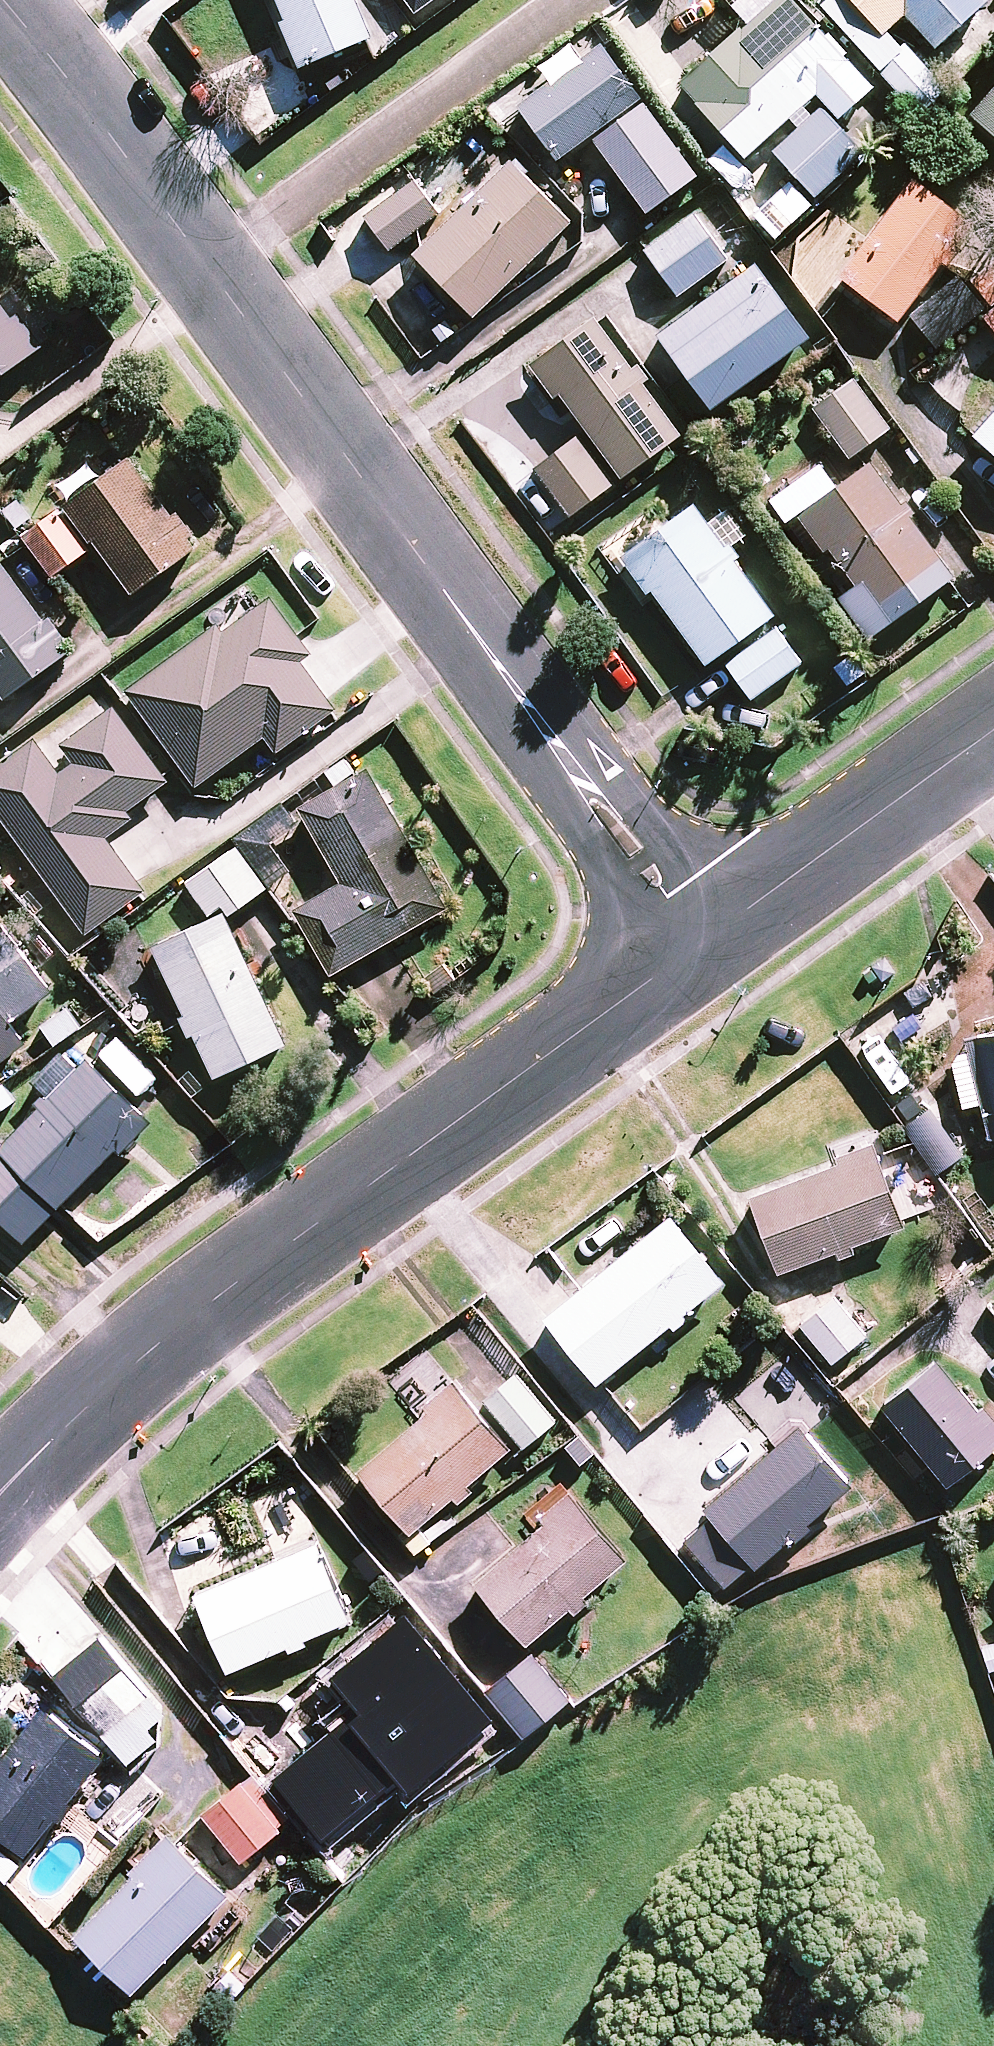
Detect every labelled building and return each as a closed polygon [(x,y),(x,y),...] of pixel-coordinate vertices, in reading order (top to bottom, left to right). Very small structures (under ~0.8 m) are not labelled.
[(287,23),(282,25),(300,69),(319,61),(369,40),(353,0),(278,0),(287,23)] [(680,86),(747,159),(818,96),(840,120),(876,88),(795,0),(775,0),(680,86)] [(884,35),(905,17),(934,50),(989,1),(988,0),(853,0),(884,35)] [(558,160),(642,100),(604,46),(519,107),(558,160)] [(971,116),(993,137),(993,90),(971,116)] [(594,140),(647,214),(698,177),(644,104),(594,140)] [(863,154),(822,109),(774,152),(816,197),(863,154)] [(413,256),(474,319),(572,225),(511,162),(413,256)] [(365,216),(391,251),(440,214),(415,180),(365,216)] [(973,224),(915,180),(840,279),(848,285),(898,323),(943,264),(948,268),(964,247),(959,243),(973,224)] [(679,296),(728,260),(694,214),(645,250),(679,296)] [(756,265),(659,335),(713,409),(810,339),(756,265)] [(958,277),(910,316),(936,348),(985,310),(958,277)] [(43,347),(6,297),(0,301),(0,379),(43,347)] [(983,317),(993,331),(993,308),(983,317)] [(598,322),(595,318),(531,366),(555,399),(561,395),(624,479),(682,436),(644,384),(649,380),(638,365),(633,369),(598,322)] [(850,458),(891,429),(855,379),(814,409),(850,458)] [(993,454),(993,414),(974,436),(993,454)] [(570,516),(615,483),(580,435),(534,469),(570,516)] [(67,509),(95,544),(135,595),(197,546),(130,460),(67,509)] [(869,639),(955,577),(911,516),(915,513),(907,501),(902,504),(872,462),(799,515),(826,552),(829,549),(857,586),(839,599),(869,639)] [(725,547),(694,504),(621,557),(649,594),(653,591),(707,665),(776,616),(736,561),(741,557),(730,543),(725,547)] [(95,544),(67,509),(26,541),(54,577),(95,544)] [(0,565),(0,692),(7,700),(68,651),(0,565)] [(217,625),(126,691),(196,787),(264,738),(276,753),(336,709),(301,661),(312,653),(298,634),(271,597),(222,632),(217,625)] [(802,663),(777,627),(726,664),(752,700),(802,663)] [(114,708),(47,757),(37,742),(0,769),(0,814),(87,933),(144,892),(101,833),(169,784),(114,708)] [(450,907),(371,769),(300,809),(343,884),(295,912),(332,975),(450,907)] [(236,849),(187,884),(212,919),(154,946),(215,1077),(285,1044),(226,917),(265,889),(236,849)] [(0,923),(0,1062),(27,1042),(12,1022),(52,992),(0,923)] [(963,1038),(986,1138),(993,1137),(993,1031),(963,1038)] [(88,1060),(2,1148),(0,1146),(0,1217),(25,1241),(147,1118),(88,1060)] [(912,1142),(932,1172),(959,1154),(931,1114),(905,1132),(912,1142)] [(900,1225),(868,1143),(833,1156),(836,1164),(747,1198),(776,1272),(833,1250),(836,1259),(854,1252),(851,1243),(900,1225)] [(720,1280),(667,1214),(541,1316),(595,1382),(720,1280)] [(866,1331),(836,1295),(800,1325),(830,1362),(866,1331)] [(934,1361),(880,1406),(945,1484),(993,1443),(993,1433),(934,1361)] [(552,1421),(512,1373),(482,1398),(522,1446),(552,1421)] [(505,1448),(453,1387),(355,1471),(408,1532),(505,1448)] [(747,1564),(751,1568),(849,1485),(798,1426),(700,1508),(707,1517),(747,1564)] [(625,1557),(570,1496),(472,1583),(526,1644),(625,1557)] [(721,1586),(747,1564),(707,1517),(681,1539),(721,1586)] [(346,1617),(315,1543),(193,1594),(225,1669),(346,1617)] [(147,1692),(96,1631),(49,1670),(125,1762),(165,1729),(139,1698),(147,1692)] [(567,1699),(531,1653),(484,1690),(521,1736),(567,1699)] [(42,1705),(0,1755),(0,1836),(22,1854),(104,1757),(42,1705)] [(314,1756),(273,1712),(234,1747),(275,1792),(314,1756)] [(287,1818),(252,1774),(202,1814),(237,1858),(287,1818)] [(226,1892),(170,1837),(73,1935),(129,1991),(226,1892)]
